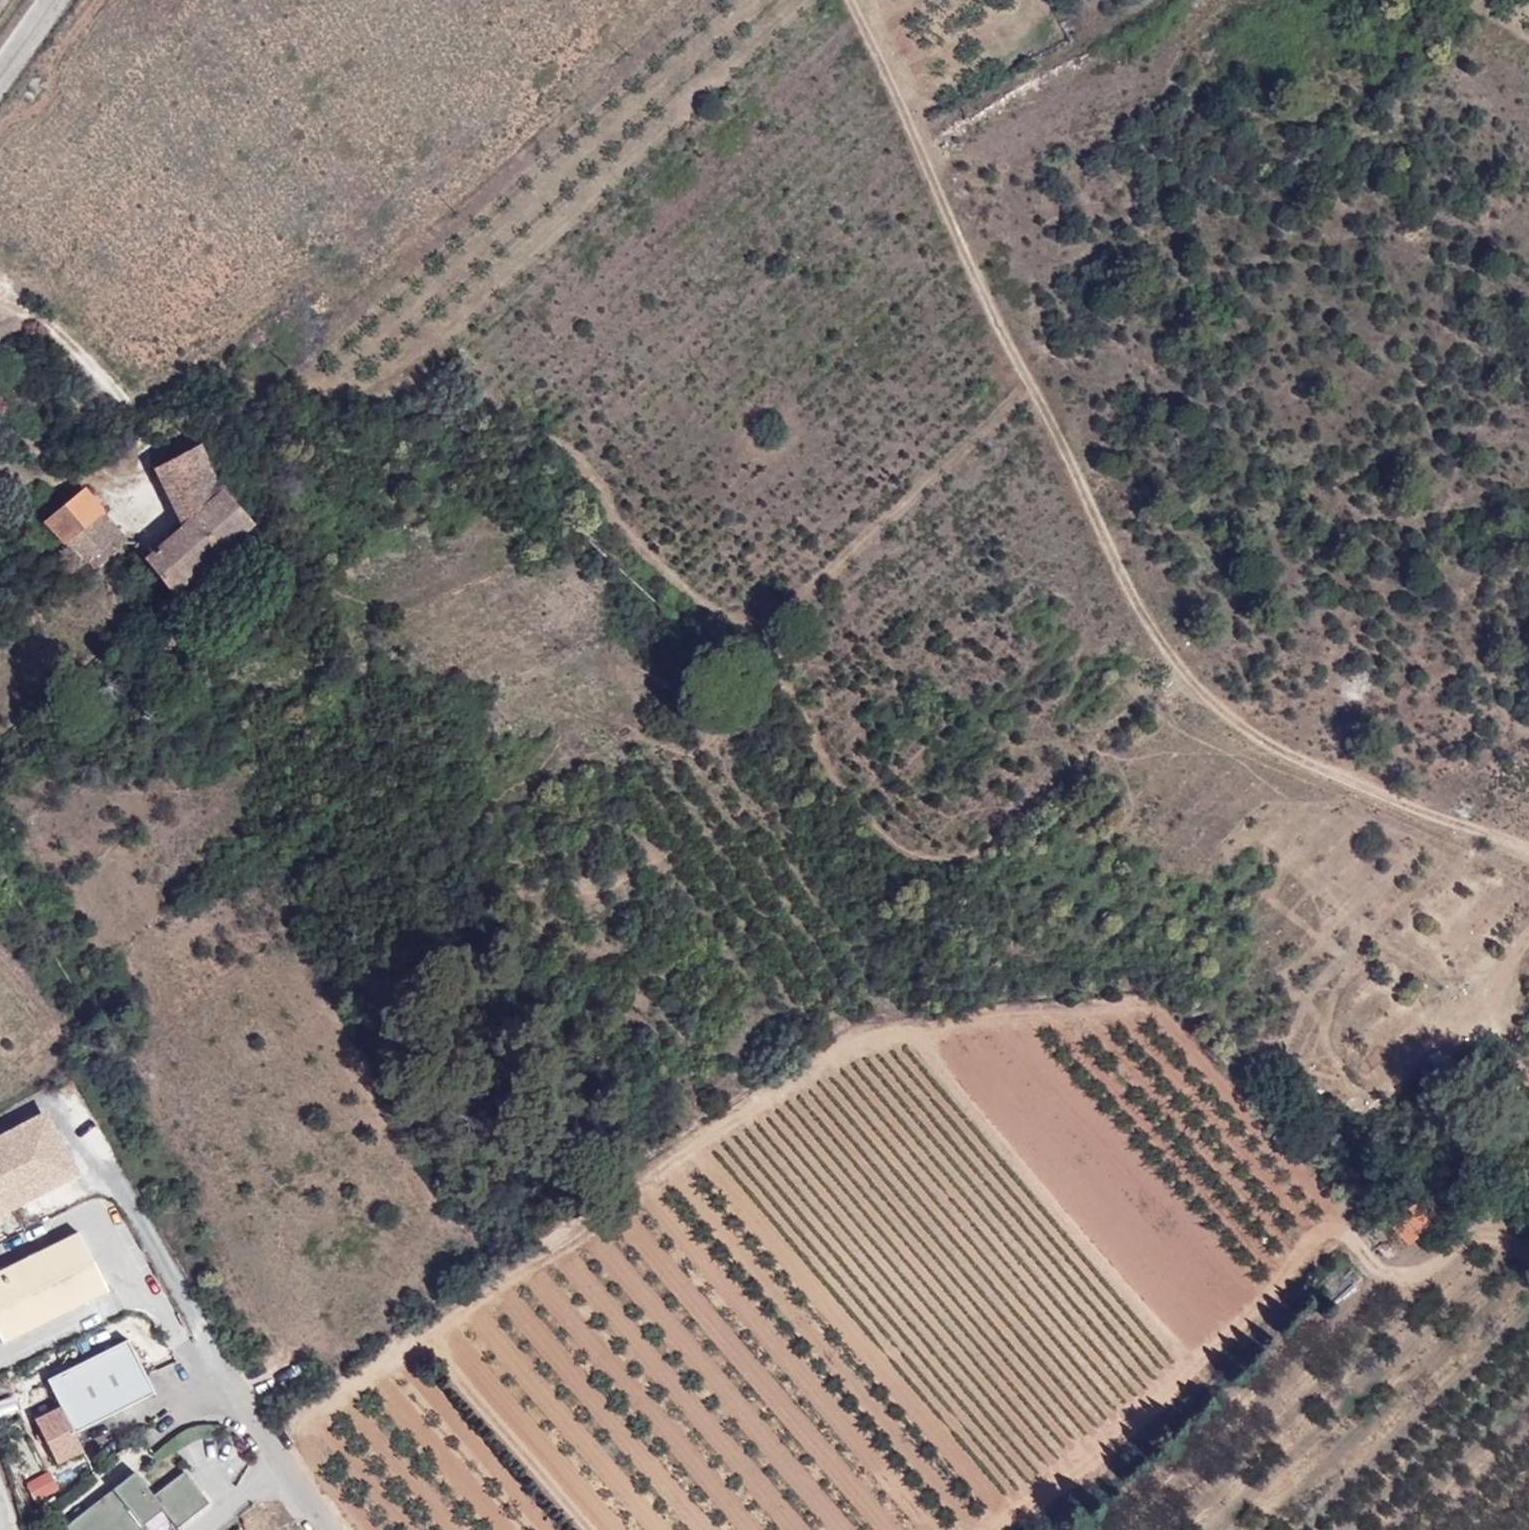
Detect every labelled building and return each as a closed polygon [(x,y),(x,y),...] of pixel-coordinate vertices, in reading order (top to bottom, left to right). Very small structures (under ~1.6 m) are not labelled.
[(264,460),(264,456),(261,446),(261,444),(204,459),(199,446),(156,468),(184,527),(146,560),(172,592),(252,523),(214,481),(211,473),(264,460)] [(46,522),(86,563),(87,562),(94,569),(126,541),(84,491),(46,522)] [(287,514),(298,508),(291,498),(281,505),(287,514)] [(22,540),(62,583),(86,563),(46,522),(22,540)] [(45,1115),(0,1139),(0,1210),(74,1171),(45,1115)] [(1442,1211),(1426,1195),(1402,1216),(1401,1215),(1390,1224),(1397,1231),(1391,1237),(1396,1243),(1402,1238),(1408,1243),(1442,1211)] [(77,1230),(0,1268),(0,1342),(1,1343),(107,1291),(77,1230)] [(81,1450),(72,1432),(153,1392),(126,1338),(45,1378),(54,1396),(27,1409),(54,1464),(81,1450)] [(67,1529),(146,1529),(142,1525),(162,1509),(176,1528),(209,1503),(184,1470),(152,1495),(134,1472),(64,1526),(67,1529)]
